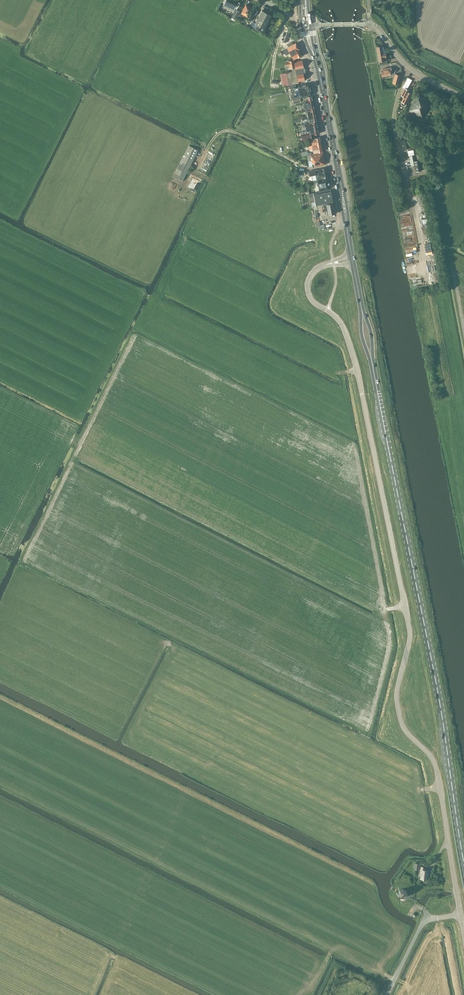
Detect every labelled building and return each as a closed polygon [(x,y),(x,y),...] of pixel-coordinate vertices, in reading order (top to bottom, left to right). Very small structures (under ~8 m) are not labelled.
[(233,11),(234,12),(231,18),(235,20),(240,12),(235,9),(238,2),(234,0),(226,0),(223,6),(233,11)] [(246,5),(241,14),(247,17),(252,8),(246,5)] [(264,28),(271,15),(262,10),(255,23),(252,22),(250,26),(261,31),(263,27),(264,28)] [(284,56),(290,53),(293,59),(297,57),(297,58),(302,56),(298,49),(299,49),(295,43),(282,51),(284,56)] [(376,47),(379,62),(380,65),(387,63),(386,58),(385,52),(384,47),(382,47),(382,46),(376,47)] [(287,73),(281,74),(283,86),(289,85),(290,85),(295,84),(298,83),(298,81),(304,80),(303,73),(302,73),(301,68),(304,67),(302,60),(294,62),(294,60),(288,61),(285,62),(284,62),(284,66),(286,65),(289,65),(290,69),(293,68),(293,70),(291,72),(287,73)] [(382,76),(390,75),(389,70),(391,70),(390,67),(382,69),(383,71),(381,71),(382,76)] [(295,84),(290,85),(293,99),(312,95),(309,83),(297,85),(297,87),(296,87),(295,84)] [(405,105),(406,104),(411,94),(406,92),(407,90),(404,88),(401,96),(404,97),(401,102),(401,103),(401,105),(403,106),(405,105)] [(430,101),(417,94),(408,111),(418,116),(418,115),(422,117),(423,117),(430,101)] [(306,101),(303,102),(304,106),(313,104),(312,97),(307,97),(308,101),(306,101)] [(307,110),(307,114),(315,113),(314,109),(313,104),(304,106),(305,111),(307,110)] [(306,131),(300,132),(302,141),(311,139),(310,135),(319,133),(317,122),(308,124),(302,125),(303,127),(306,127),(307,131),(306,131)] [(315,138),(311,139),(312,146),(321,144),(320,137),(315,138)] [(312,146),(309,146),(309,150),(313,150),(313,153),(323,151),(321,144),(312,146)] [(200,152),(198,151),(198,150),(189,145),(184,155),(183,155),(173,176),(182,181),(196,155),(198,156),(200,152)] [(309,155),(307,156),(308,161),(309,167),(312,167),(325,164),(323,152),(311,155),(309,155)] [(422,170),(420,160),(413,161),(415,172),(422,170)] [(328,177),(327,174),(326,168),(308,172),(309,176),(315,175),(316,180),(320,179),(328,177)] [(328,178),(317,180),(319,191),(330,189),(328,178)] [(309,194),(310,201),(314,200),(315,206),(333,202),(330,190),(309,194)] [(324,211),(326,211),(327,215),(335,214),(333,203),(325,205),(325,207),(324,207),(324,211)] [(405,897),(406,897),(407,894),(405,890),(402,888),(399,890),(398,893),(399,897),(402,899),(405,897)]
